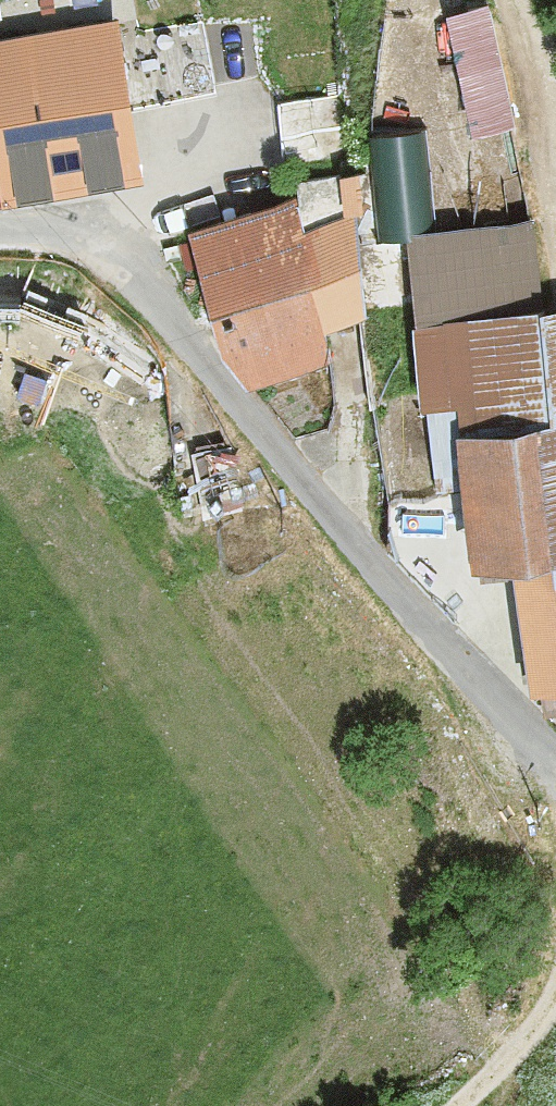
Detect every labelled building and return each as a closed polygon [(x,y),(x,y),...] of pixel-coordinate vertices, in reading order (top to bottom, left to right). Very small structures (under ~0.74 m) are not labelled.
[(488,0),(448,8),(473,129),(513,120),(488,0)] [(145,171),(125,19),(0,36),(0,190),(145,171)] [(349,96),(280,99),(283,167),(352,164),(349,96)] [(222,346),(254,374),(333,356),(325,325),(371,314),(349,216),(305,227),(299,199),(193,223),(222,346)] [(418,318),(437,490),(466,487),(475,560),(517,555),(532,687),(555,684),(555,303),(418,318)]
